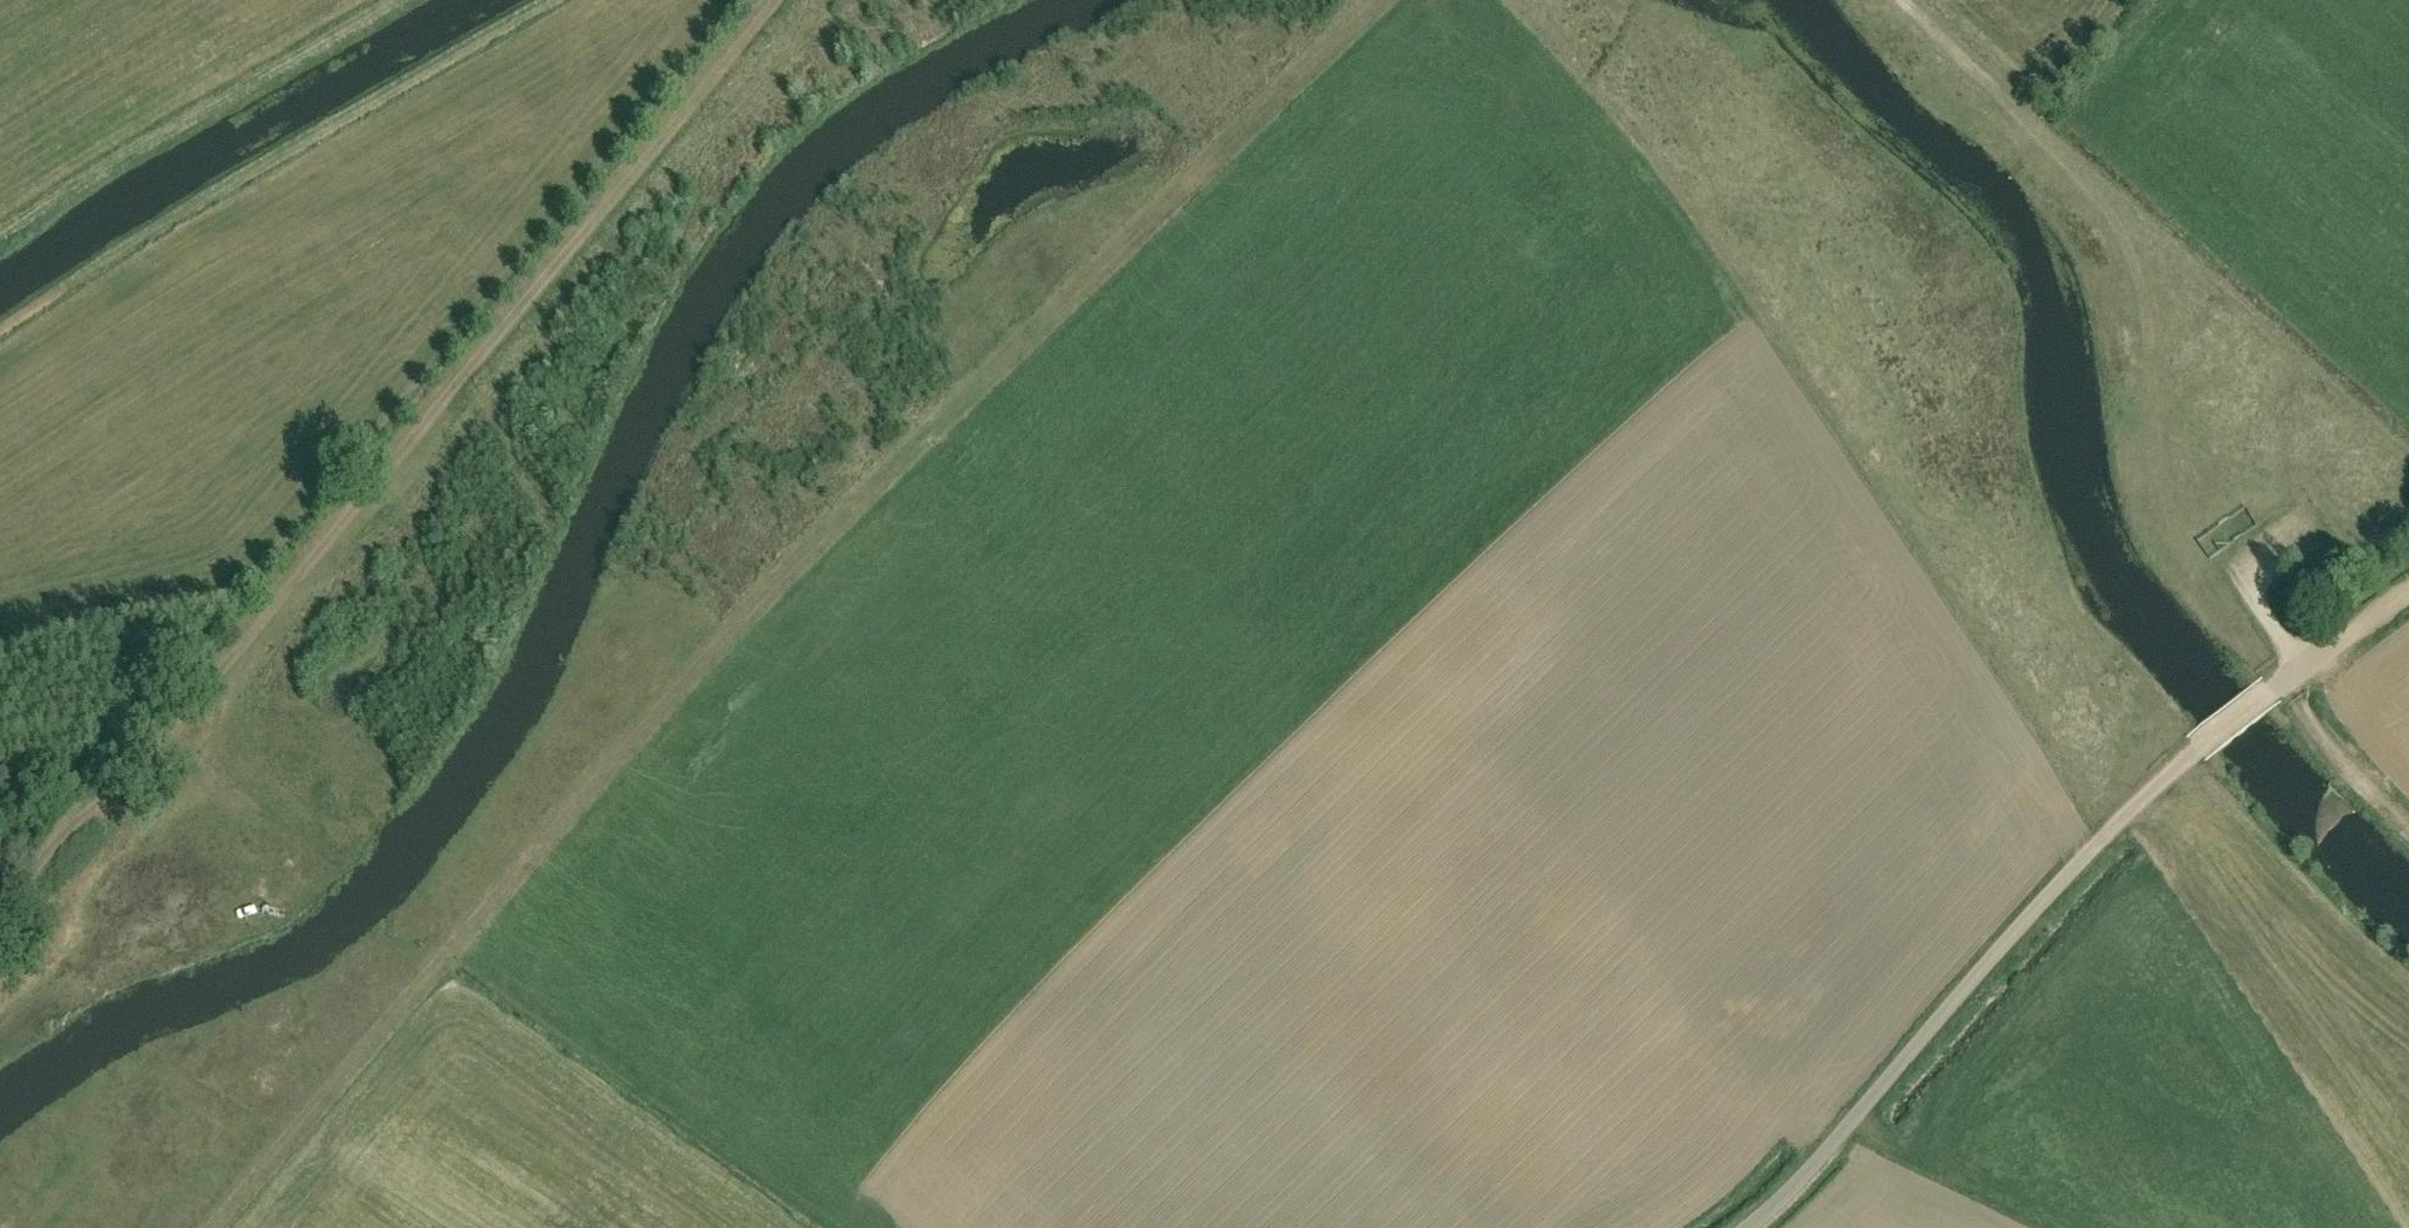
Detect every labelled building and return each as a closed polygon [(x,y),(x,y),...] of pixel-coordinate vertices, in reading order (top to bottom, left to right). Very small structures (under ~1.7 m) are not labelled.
[(2210,840),(2228,840),(2227,825),(2210,825),(2210,840)] [(2228,866),(2228,843),(2215,844),(2215,866),(2228,866)]
